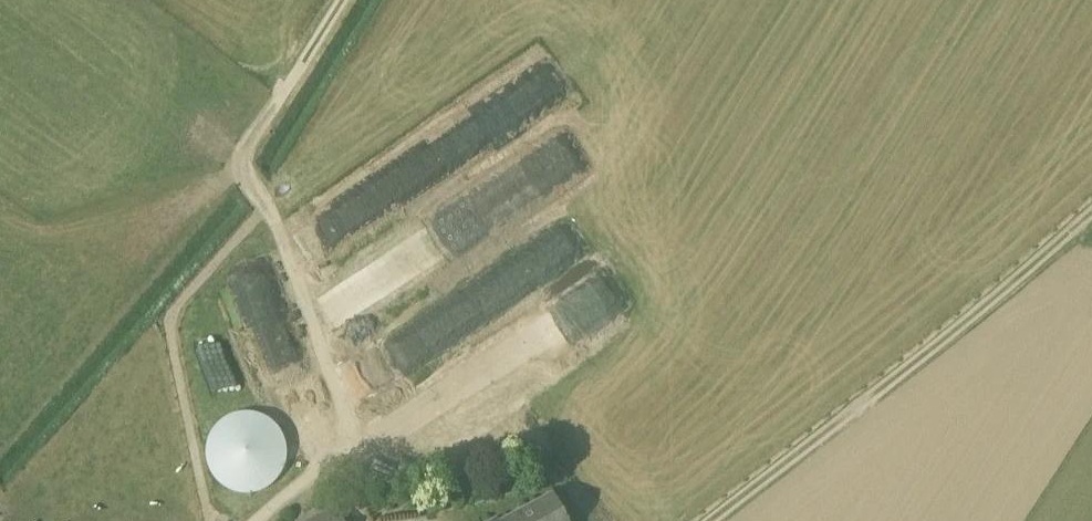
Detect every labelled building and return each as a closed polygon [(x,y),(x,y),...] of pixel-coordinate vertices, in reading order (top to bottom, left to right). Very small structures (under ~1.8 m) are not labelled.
[(493,191),(460,210),(473,234),(507,215),(493,191)] [(546,249),(497,267),(508,298),(557,280),(546,249)] [(544,360),(604,312),(586,291),(527,339),(544,360)] [(193,353),(203,398),(230,392),(219,347),(193,353)] [(247,494),(258,492),(267,488),(277,481),(283,472),(287,461),(288,453),(287,443),(284,434),(277,425),(268,419),(257,414),(243,413),(236,414),(229,417),(222,422),(217,426),(213,432),(210,439),(207,448),(207,459),(210,468),(215,477),(220,483),(228,489),(236,492),(247,494)] [(554,494),(503,520),(568,520),(554,494)] [(338,507),(311,520),(345,520),(338,507)]
